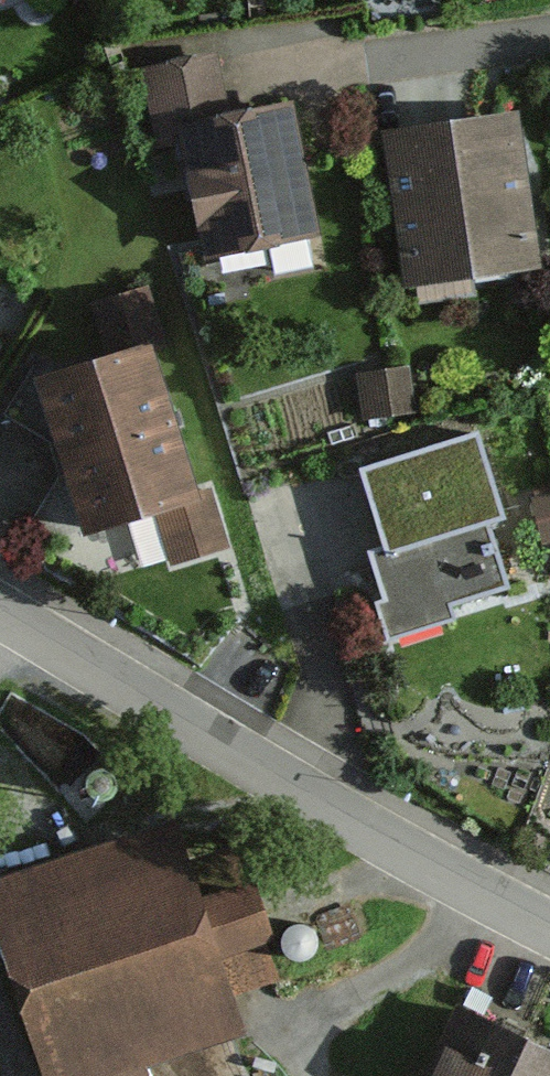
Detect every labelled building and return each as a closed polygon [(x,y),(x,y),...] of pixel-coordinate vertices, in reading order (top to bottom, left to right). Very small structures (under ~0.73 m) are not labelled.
[(207,62),(133,78),(146,142),(178,135),(206,273),(324,249),(295,107),(239,118),(220,123),(207,62)] [(478,128),(387,142),(411,293),(543,272),(520,121),(478,128)] [(33,368),(7,421),(49,445),(60,484),(35,529),(86,549),(158,529),(170,572),(228,556),(210,491),(194,495),(156,358),(173,353),(155,290),(89,308),(107,371),(39,390),(33,368)] [(407,369),(356,378),(364,423),(415,415),(407,369)] [(475,440),(356,478),(381,556),(367,560),(381,604),(372,607),(386,649),(458,625),(454,611),(508,594),(489,534),(504,529),(475,440)] [(532,503),(543,548),(549,547),(549,498),(532,503)] [(0,887),(0,957),(41,1075),(146,1075),(245,1042),(232,1005),(281,989),(249,897),(208,911),(179,826),(0,887)] [(423,1075),(549,1075),(549,1057),(511,1039),(452,1013),(423,1075)]
